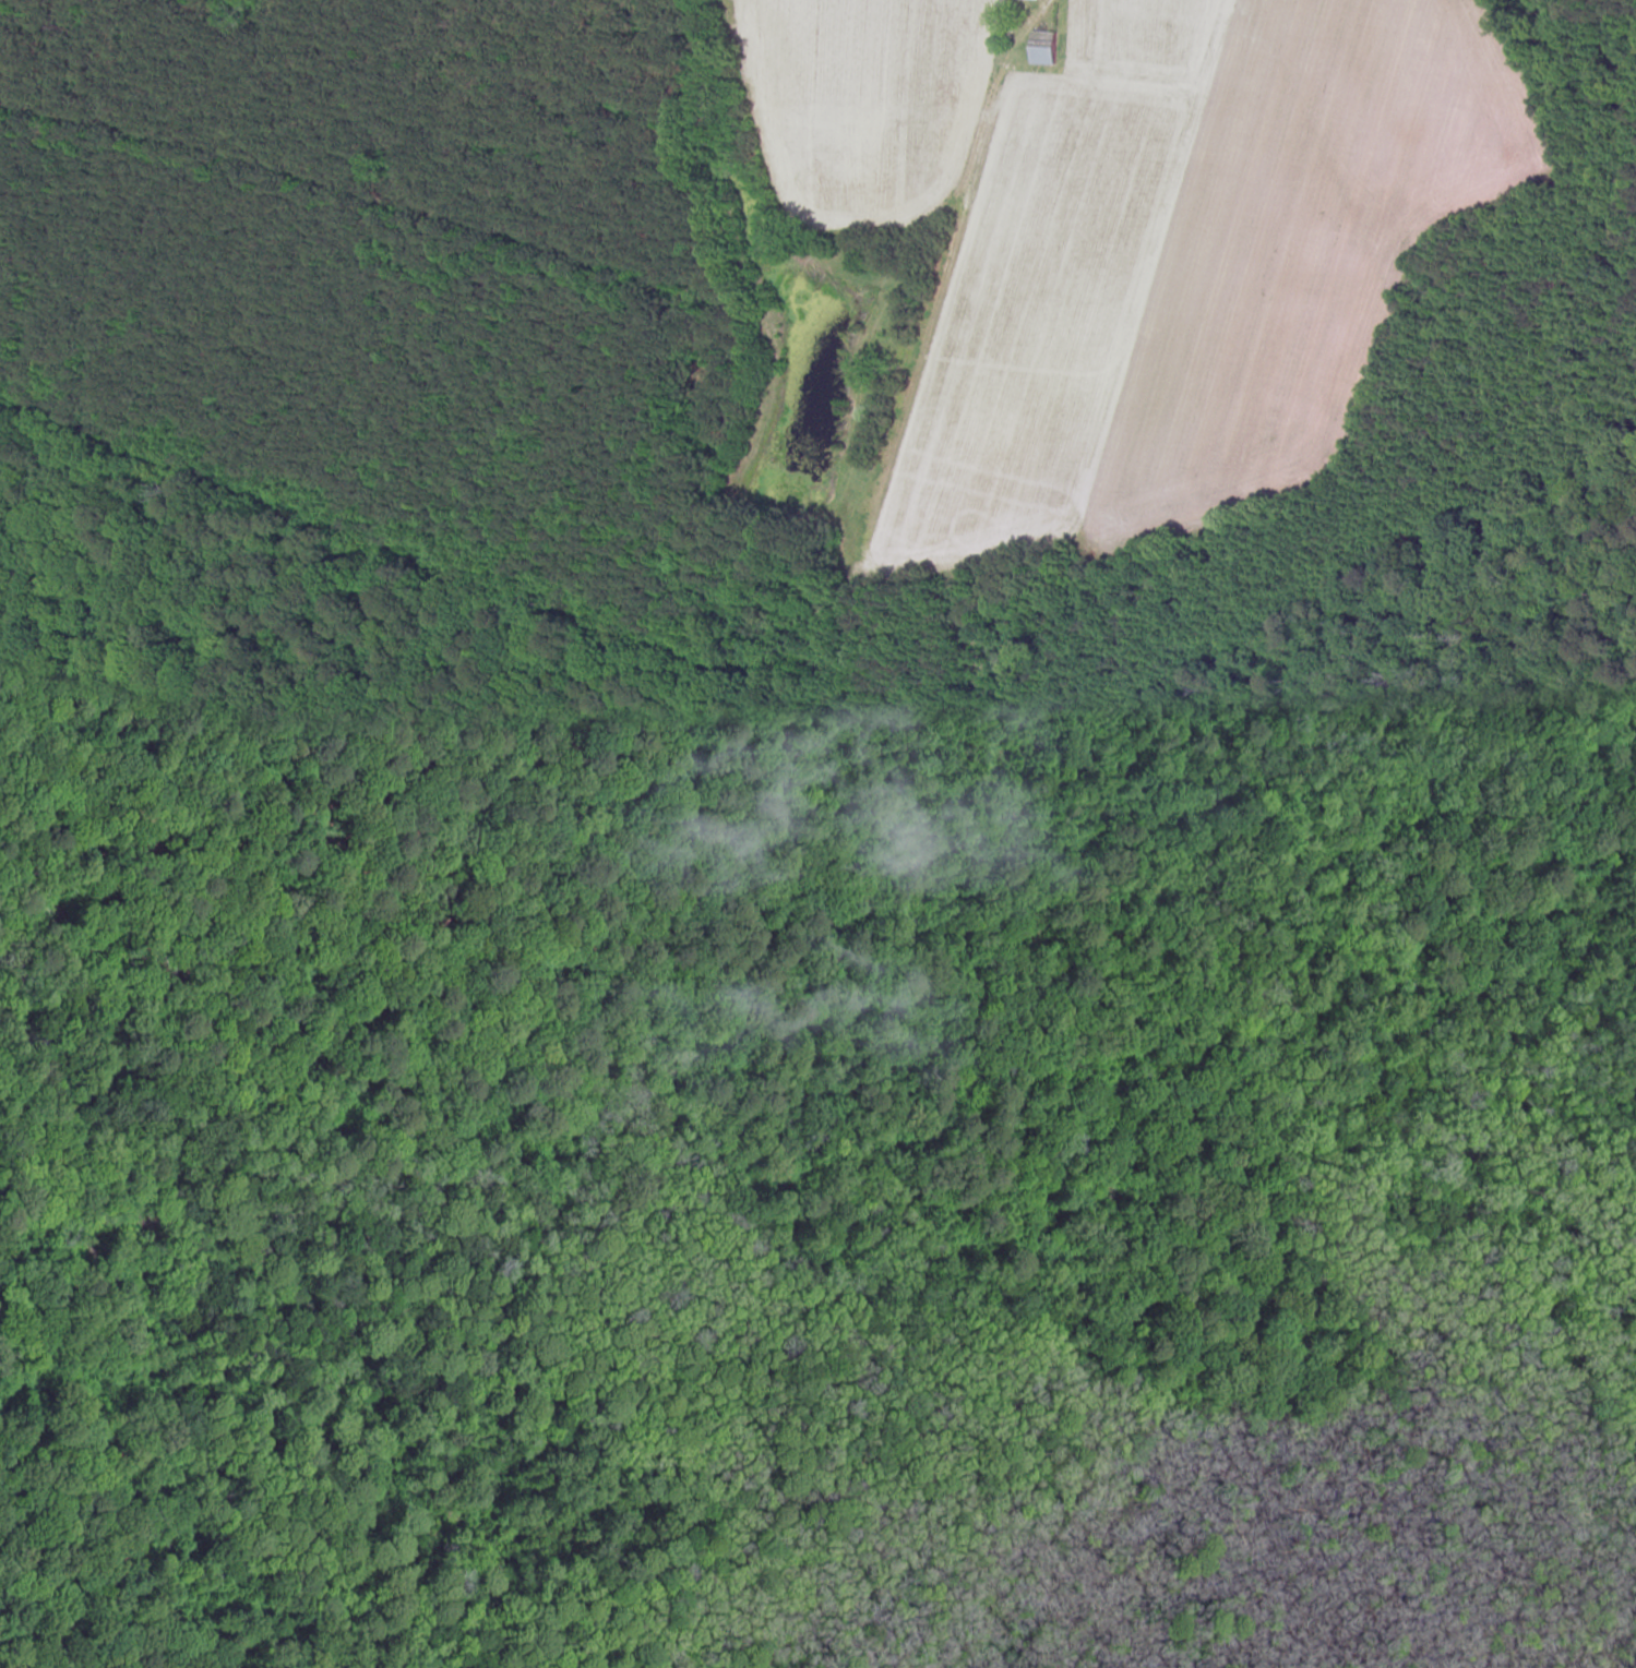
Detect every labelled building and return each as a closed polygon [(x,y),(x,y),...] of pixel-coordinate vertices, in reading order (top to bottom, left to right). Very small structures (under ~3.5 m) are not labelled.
[(1037,65),(1062,65),(1062,31),(1037,31),(1037,65)]
